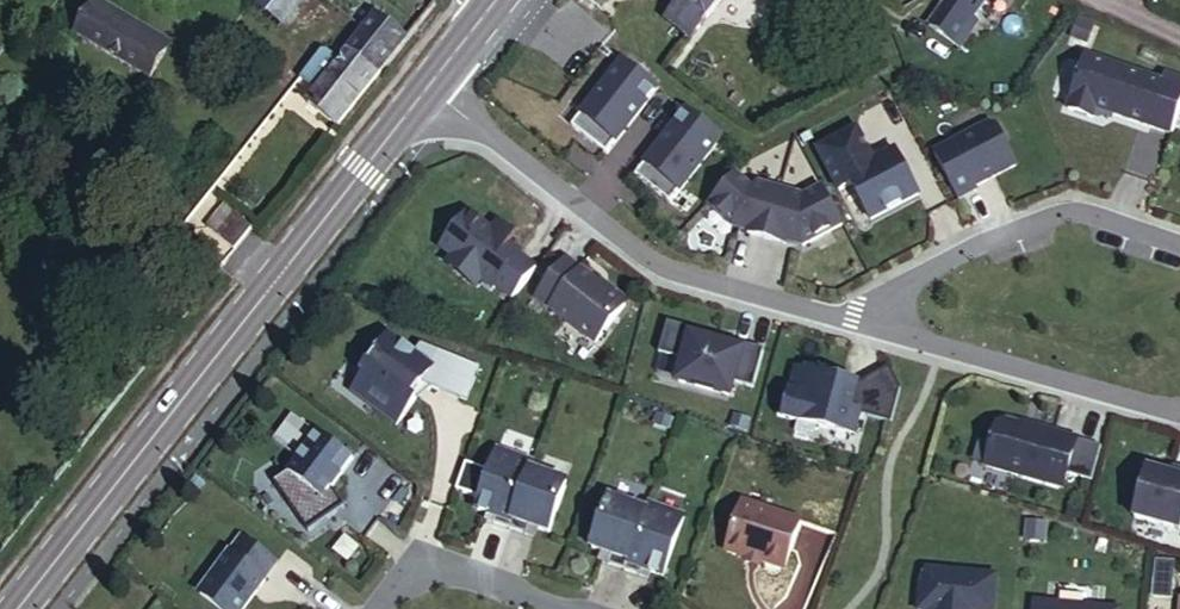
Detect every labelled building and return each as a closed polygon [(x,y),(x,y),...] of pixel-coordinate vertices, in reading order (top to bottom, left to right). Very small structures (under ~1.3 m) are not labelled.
[(21,8),(26,0),(8,0),(21,8)] [(306,0),(256,0),(254,2),(284,27),(306,0)] [(668,19),(694,38),(723,0),(683,0),(668,19)] [(931,26),(961,47),(980,23),(974,17),(986,0),(951,0),(931,26)] [(97,1),(93,9),(166,51),(171,42),(97,1)] [(166,51),(93,9),(77,36),(150,78),(166,51)] [(364,33),(395,57),(408,40),(378,16),(364,33)] [(1081,19),(1074,35),(1090,43),(1098,26),(1081,19)] [(382,73),(395,57),(364,33),(351,49),(382,73)] [(603,48),(578,80),(637,125),(662,94),(603,48)] [(339,128),(382,73),(351,49),(341,63),(332,73),(308,104),(335,126),(339,128)] [(1073,105),(1098,114),(1101,104),(1177,131),(1179,122),(1179,73),(1171,70),(1169,78),(1091,52),(1073,105)] [(320,54),(316,61),(332,73),(341,63),(328,53),(320,54)] [(662,94),(637,125),(687,163),(711,132),(662,94)] [(1000,126),(941,158),(962,198),(980,189),(979,186),(1020,164),(1000,126)] [(864,129),(824,150),(845,190),(857,184),(876,220),(925,194),(903,153),(882,164),(864,129)] [(740,175),(713,204),(737,227),(753,231),(752,233),(791,244),(792,241),(807,245),(848,224),(828,187),(814,195),(761,184),(756,190),(740,175)] [(207,229),(234,251),(252,228),(224,207),(207,229)] [(472,216),(444,251),(456,260),(449,267),(479,291),(485,283),(496,291),(522,258),(523,256),(512,247),(518,239),(501,226),(495,234),(472,216)] [(522,258),(496,291),(513,305),(539,272),(522,258)] [(565,267),(535,306),(589,348),(618,311),(617,305),(607,296),(604,297),(597,292),(565,267)] [(673,321),(664,352),(689,359),(683,380),(734,394),(738,381),(758,387),(769,348),(744,341),(742,348),(716,341),(710,331),(673,321)] [(416,352),(392,333),(351,387),(395,421),(415,395),(410,391),(419,379),(466,396),(479,360),(420,340),(416,352)] [(789,384),(780,408),(798,415),(800,409),(822,418),(820,423),(846,433),(854,412),(864,416),(891,426),(906,387),(894,366),(862,385),(833,374),(834,371),(813,363),(812,366),(804,363),(795,386),(789,384)] [(854,412),(846,433),(856,437),(864,416),(854,412)] [(1002,425),(990,464),(1065,489),(1080,442),(1039,429),(1038,434),(1027,430),(1028,427),(1010,421),(1002,425)] [(319,430),(288,469),(273,479),(307,530),(343,505),(330,486),(354,457),(319,430)] [(538,456),(501,445),(483,504),(502,511),(500,517),(534,528),(536,521),(553,527),(571,475),(535,464),(538,456)] [(1138,512),(1179,526),(1179,472),(1176,471),(1154,464),(1138,512)] [(609,555),(626,562),(642,569),(645,562),(664,570),(688,512),(652,497),(649,504),(614,490),(595,542),(604,545),(612,549),(609,555)] [(743,503),(727,553),(747,559),(748,558),(785,571),(801,522),(743,503)] [(243,538),(200,595),(219,608),(245,608),(266,580),(265,580),(276,564),(243,538)] [(926,608),(998,608),(1002,574),(925,566),(919,583),(917,608),(926,608)] [(1038,608),(1123,608),(1123,607),(1039,599),(1038,608)]
